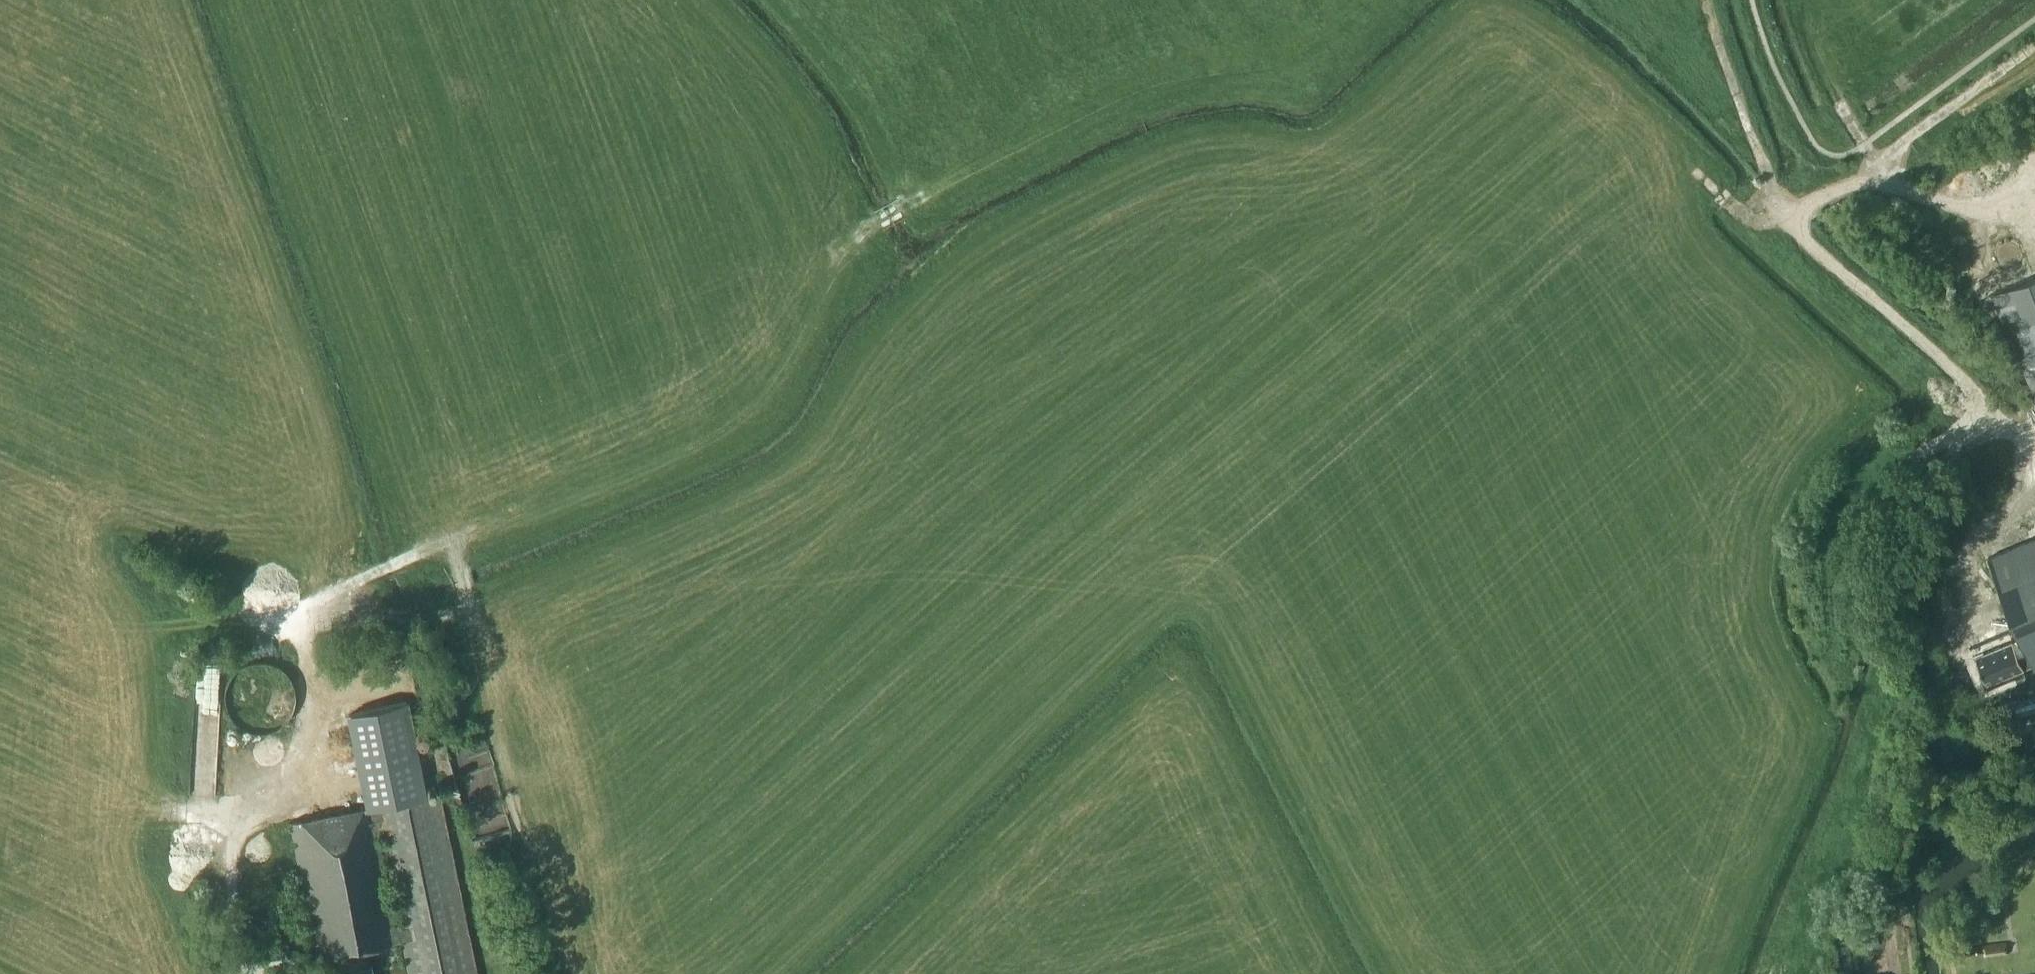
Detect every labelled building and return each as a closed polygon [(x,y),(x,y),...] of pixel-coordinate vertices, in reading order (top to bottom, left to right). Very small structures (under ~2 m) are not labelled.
[(1995,292),(2034,393),(2034,276),(1995,292)] [(2030,540),(2026,531),(1983,549),(2013,623),(1974,639),(1979,654),(1958,662),(1969,689),(2031,664),(2033,669),(2034,668),(2034,538),(2030,540)] [(225,703),(229,714),(235,724),(244,731),(255,734),(266,735),(277,732),(287,725),(294,716),(297,706),(298,694),(295,684),(289,674),(280,667),(270,663),(259,662),(248,665),(238,671),(230,680),(226,691),(225,703)] [(329,956),(332,973),(374,973),(368,947),(403,940),(411,973),(477,973),(439,793),(426,795),(408,707),(350,717),(368,807),(290,823),(317,958),(329,956)] [(2006,941),(1982,944),(1983,948),(1977,949),(1976,946),(1964,948),(1965,955),(1983,953),(1983,956),(2008,953),(2006,941)]
